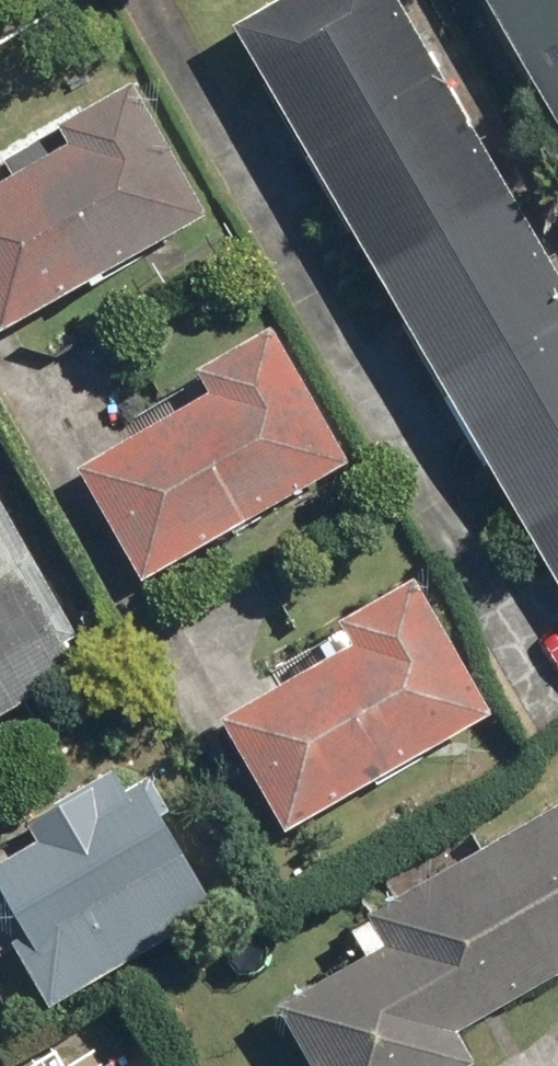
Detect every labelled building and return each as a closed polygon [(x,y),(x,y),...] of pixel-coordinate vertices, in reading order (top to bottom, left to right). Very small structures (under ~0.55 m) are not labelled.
[(231,26),(557,589),(557,275),(398,0),(275,0),(231,26)] [(557,130),(557,0),(483,0),(557,130)] [(0,182),(0,329),(204,214),(129,82),(58,122),(70,143),(0,182)] [(210,391),(76,467),(139,578),(344,462),(269,330),(198,370),(210,391)] [(75,668),(60,642),(73,635),(0,507),(0,710),(75,668)] [(354,641),(220,716),(283,828),(488,712),(413,580),(342,620),(354,641)] [(26,820),(37,837),(0,858),(0,949),(11,943),(47,1005),(213,907),(141,785),(98,810),(84,786),(26,820)] [(277,1006),(312,1065),(459,1065),(472,1059),(456,1031),(557,972),(557,802),(368,911),(387,943),(277,1006)]
